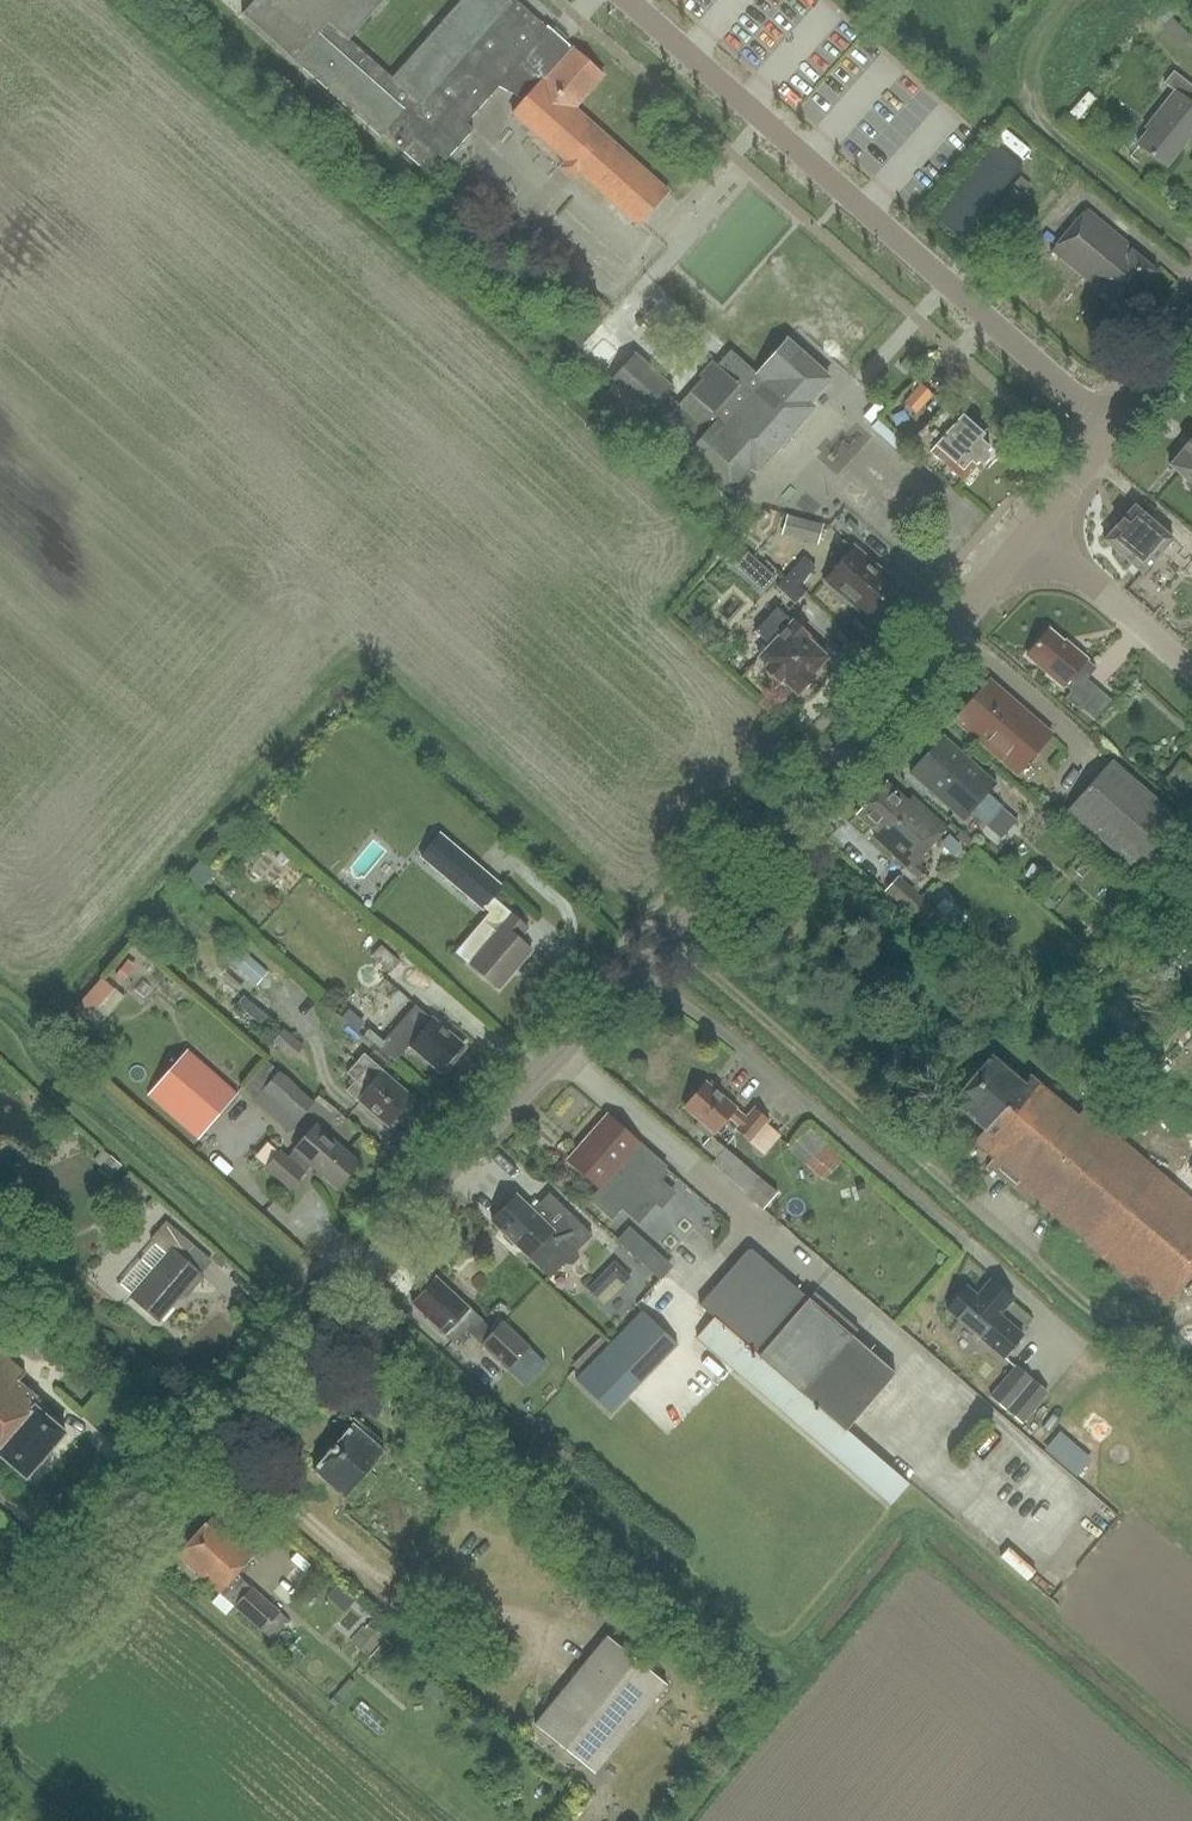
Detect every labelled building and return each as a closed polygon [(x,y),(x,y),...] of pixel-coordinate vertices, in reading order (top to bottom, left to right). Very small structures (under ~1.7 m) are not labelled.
[(382,0),(255,0),(241,15),(293,62),(379,138),(382,135),(423,171),(438,154),(446,161),(474,129),(466,123),(499,85),(523,99),(510,114),(565,162),(559,169),(573,181),(578,174),(638,226),(669,190),(576,107),(605,75),(573,47),(572,48),(569,45),(570,44),(547,23),(545,25),(517,0),(463,0),(392,78),(350,39),(384,1),(382,0)] [(1183,7),(1177,0),(1162,0),(1148,14),(1162,29),(1173,17),(1183,7)] [(1182,50),(1191,40),(1191,36),(1173,17),(1162,29),(1182,50)] [(1191,134),(1191,100),(1191,99),(1191,98),(1191,83),(1174,69),(1165,80),(1177,90),(1148,127),(1152,131),(1143,142),(1170,163),(1191,134)] [(960,240),(1023,167),(997,145),(934,218),(960,240)] [(1127,309),(1158,272),(1131,249),(1135,244),(1091,207),(1056,249),(1127,309)] [(636,355),(610,384),(729,490),(750,467),(757,472),(814,408),(808,402),(831,377),(789,340),(789,339),(788,339),(758,373),(731,350),(718,365),(713,360),(699,375),(703,379),(679,407),(668,396),(674,389),(636,355)] [(916,410),(931,393),(920,383),(905,400),(916,410)] [(964,476),(991,445),(979,435),(982,430),(948,400),(917,436),(964,476)] [(1171,465),(1191,483),(1191,441),(1171,465)] [(1191,562),(1191,555),(1173,539),(1174,538),(1135,506),(1107,540),(1146,572),(1160,555),(1183,573),(1191,562)] [(781,529),(817,540),(822,524),(786,513),(781,529)] [(873,615),(899,586),(846,540),(835,552),(843,559),(828,576),(873,615)] [(812,572),(818,565),(806,554),(778,585),(796,600),(806,589),(801,584),(808,577),(808,576),(811,572),(812,572)] [(762,563),(750,573),(763,587),(774,577),(762,563)] [(817,670),(830,656),(806,635),(810,632),(778,604),(756,630),(765,638),(769,634),(774,638),(759,655),(767,662),(763,667),(781,682),(787,680),(802,693),(818,674),(817,670)] [(1051,627),(1027,654),(1063,686),(1064,684),(1072,691),(1066,699),(1081,712),(1100,689),(1085,677),(1079,684),(1070,677),(1088,658),(1073,645),(1072,646),(1051,627)] [(1018,771),(1052,732),(990,678),(957,717),(1018,771)] [(944,734),(912,770),(964,817),(969,811),(986,826),(1010,799),(993,784),(996,780),(944,734)] [(1140,870),(1183,821),(1113,759),(1069,808),(1140,870)] [(918,856),(947,823),(911,791),(905,798),(885,780),(858,810),(879,828),(872,835),(918,875),(927,864),(918,856)] [(441,836),(421,858),(482,911),(502,888),(441,836)] [(257,856),(255,876),(277,878),(279,858),(257,856)] [(953,923),(899,878),(884,897),(938,942),(953,923)] [(500,989),(533,951),(519,939),(526,930),(506,912),(494,927),(499,931),(470,963),(500,989)] [(87,1018),(115,988),(101,976),(74,1006),(87,1018)] [(414,1005),(404,1017),(405,1018),(379,1048),(396,1063),(409,1048),(440,1074),(465,1046),(432,1018),(431,1019),(414,1005)] [(273,1044),(292,1060),(304,1047),(285,1030),(273,1044)] [(148,1096),(199,1140),(239,1095),(188,1050),(148,1096)] [(392,1129),(414,1104),(399,1091),(403,1086),(365,1053),(348,1072),(357,1080),(349,1090),(392,1129)] [(1191,1271),(1191,1200),(1083,1105),(1075,1114),(1029,1074),(1021,1083),(991,1057),(953,1101),(983,1127),(973,1138),(990,1153),(982,1162),(1156,1313),(1191,1271)] [(253,1102),(291,1134),(317,1103),(267,1061),(244,1088),(256,1098),(253,1102)] [(707,1079),(684,1106),(700,1121),(695,1127),(710,1139),(704,1146),(717,1158),(712,1163),(766,1209),(779,1193),(717,1141),(729,1127),(761,1154),(778,1135),(765,1124),(770,1118),(756,1105),(748,1115),(707,1079)] [(641,1190),(663,1166),(605,1114),(565,1159),(633,1223),(653,1201),(641,1190)] [(339,1188),(360,1164),(316,1124),(288,1156),(281,1150),(268,1164),(295,1188),(315,1166),(339,1188)] [(867,1176),(812,1128),(792,1152),(847,1199),(867,1176)] [(546,1278),(587,1237),(566,1217),(550,1234),(515,1199),(492,1222),(529,1259),(528,1260),(546,1278)] [(189,1298),(206,1278),(185,1260),(197,1246),(171,1223),(155,1241),(171,1254),(133,1297),(161,1322),(185,1294),(189,1298)] [(632,1229),(619,1244),(639,1262),(652,1247),(632,1229)] [(910,1486),(847,1430),(895,1375),(852,1338),(858,1331),(815,1293),(810,1300),(764,1260),(750,1276),(735,1263),(700,1305),(715,1317),(697,1338),(828,1451),(891,1507),(910,1486)] [(617,1264),(589,1292),(600,1302),(620,1282),(626,1288),(633,1280),(617,1264)] [(437,1273),(412,1299),(456,1342),(467,1331),(509,1371),(536,1343),(508,1317),(494,1331),(484,1321),(485,1319),(437,1273)] [(992,1279),(978,1296),(967,1287),(947,1310),(1006,1360),(1026,1336),(1002,1316),(1016,1299),(992,1279)] [(643,1311),(576,1380),(611,1414),(678,1345),(643,1311)] [(29,1478),(69,1433),(35,1403),(39,1399),(18,1381),(24,1374),(0,1353),(0,1453),(29,1478)] [(1021,1359),(990,1397),(1024,1424),(1035,1411),(1017,1396),(1038,1374),(1021,1359)] [(539,1390),(553,1374),(542,1363),(527,1379),(539,1390)] [(1051,1424),(1035,1443),(1067,1470),(1083,1451),(1051,1424)] [(347,1498),(385,1451),(353,1425),(315,1472),(347,1498)] [(209,1515),(177,1552),(219,1588),(271,1632),(287,1613),(235,1569),(254,1547),(235,1531),(232,1535),(209,1515)] [(608,1636),(535,1724),(595,1774),(668,1686),(608,1636)]
